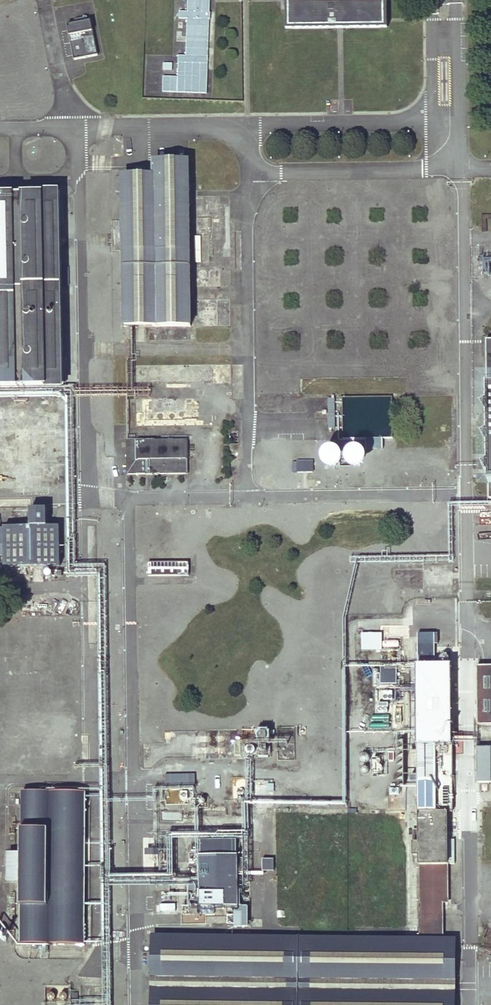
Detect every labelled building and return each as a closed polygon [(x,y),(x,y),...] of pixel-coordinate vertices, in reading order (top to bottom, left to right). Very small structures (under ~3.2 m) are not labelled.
[(179,19),(187,19),(186,56),(178,56),(178,63),(178,77),(163,77),(163,92),(207,94),(209,20),(210,20),(210,13),(210,0),(188,0),(188,12),(179,12),(179,19)] [(286,30),(340,29),(387,28),(387,19),(387,0),(328,0),(286,1),(286,30)] [(75,59),(98,55),(91,19),(68,24),(75,59)] [(189,174),(124,175),(125,325),(191,324),(189,174)] [(59,192),(0,193),(0,389),(62,388),(59,192)] [(127,474),(188,473),(188,439),(128,440),(127,474)] [(341,463),(342,459),(341,456),(338,453),(334,452),(330,453),(328,455),(326,459),(326,462),(328,464),(330,467),(333,468),(337,467),(339,466),(341,463)] [(357,467),(360,466),(362,462),(362,458),(360,455),(357,452),(353,452),(350,453),(348,456),(347,459),(347,462),(349,466),(353,467),(357,467)] [(60,564),(58,523),(5,526),(5,528),(0,528),(0,543),(4,542),(5,566),(60,564)] [(77,535),(77,526),(68,526),(68,535),(77,535)] [(421,631),(421,665),(436,665),(435,631),(421,631)] [(478,664),(478,723),(490,723),(490,664),(478,664)] [(454,936),(444,936),(444,900),(448,899),(448,812),(453,812),(452,665),(436,665),(421,665),(418,665),(419,842),(412,842),(413,857),(420,856),(420,937),(297,935),(297,1004),(455,1004),(454,936)] [(478,745),(479,781),(490,781),(490,745),(478,745)] [(23,942),(86,943),(86,792),(25,791),(24,852),(9,851),(9,882),(24,883),(23,942)] [(239,839),(201,839),(200,905),(238,905),(239,839)] [(177,890),(156,890),(156,911),(177,911),(177,890)] [(153,934),(154,1004),(297,1004),(297,935),(153,934)]
